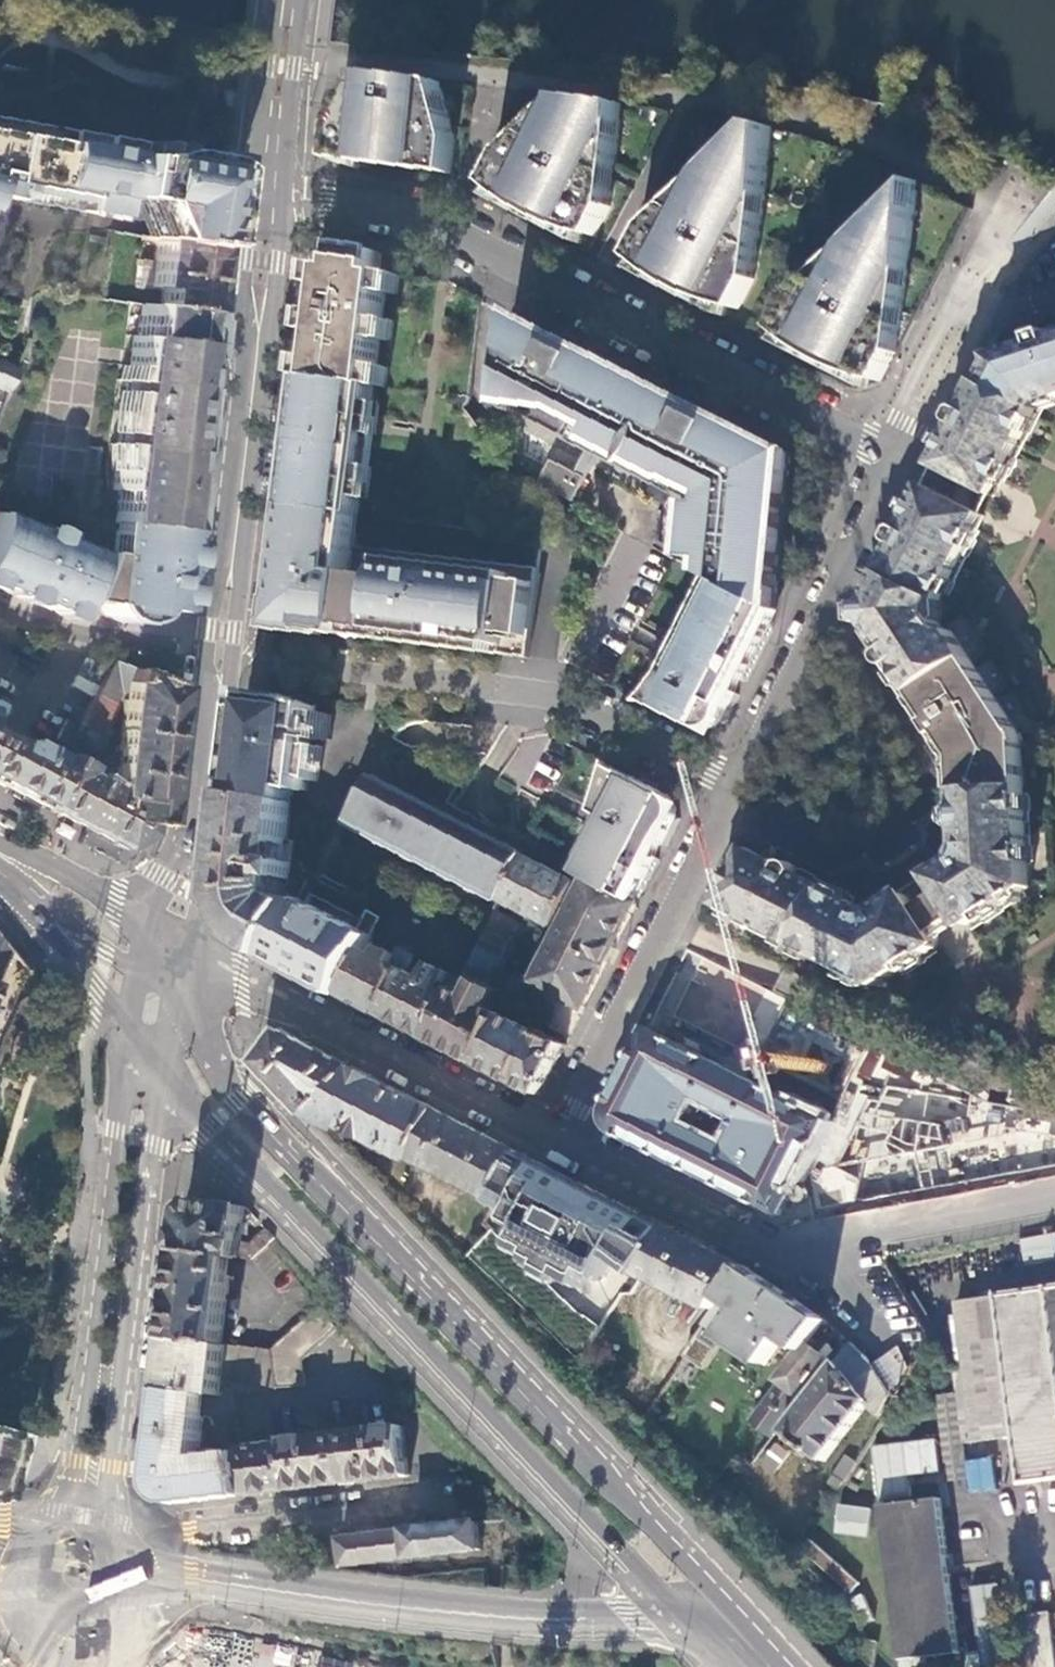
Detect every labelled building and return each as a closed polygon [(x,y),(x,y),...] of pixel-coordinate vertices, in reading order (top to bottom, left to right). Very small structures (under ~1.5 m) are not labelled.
[(334,157),(336,157),(376,164),(377,160),(378,160),(390,160),(399,161),(412,164),(420,166),(429,168),(431,169),(437,171),(451,173),(455,141),(442,81),(365,72),(364,78),(363,83),(360,83),(346,110),(337,126),(334,157)] [(622,103),(566,96),(556,116),(549,111),(505,152),(490,181),(495,186),(504,193),(515,200),(529,210),(544,218),(553,222),(573,228),(584,232),(595,234),(610,206),(609,199),(612,193),(609,177),(612,172),(615,165),(622,103)] [(13,197),(14,190),(78,201),(76,208),(110,214),(111,202),(113,194),(136,198),(139,206),(176,218),(215,218),(218,200),(221,173),(223,160),(0,120),(0,195),(13,197)] [(760,239),(774,127),(759,123),(680,197),(677,203),(673,210),(660,215),(657,223),(650,224),(635,254),(646,263),(668,279),(687,290),(709,299),(729,305),(741,308),(755,279),(754,272),(756,265),(756,258),(758,251),(757,244),(760,239)] [(917,203),(919,181),(900,196),(917,203)] [(213,234),(215,218),(176,218),(139,206),(136,198),(113,194),(111,202),(133,205),(144,234),(212,244),(213,234)] [(852,372),(883,381),(897,352),(917,203),(900,196),(898,196),(823,271),(819,277),(814,279),(810,287),(804,289),(800,296),(794,298),(779,327),(786,334),(795,340),(808,349),(852,372)] [(207,283),(212,244),(144,234),(145,236),(157,238),(152,285),(161,286),(158,306),(201,311),(204,312),(207,283)] [(393,291),(395,273),(376,272),(379,251),(338,247),(335,265),(318,264),(316,284),(325,284),(323,301),(322,311),(313,309),(310,329),(320,331),(317,356),(307,355),(305,376),(372,384),(381,385),(383,365),(374,364),(377,337),(387,338),(389,317),(380,316),(383,290),(393,291)] [(138,258),(135,284),(147,285),(150,259),(138,258)] [(197,339),(201,311),(158,306),(139,303),(135,334),(131,334),(130,348),(128,348),(128,349),(142,351),(140,365),(126,363),(126,364),(128,365),(126,379),(123,378),(110,488),(117,488),(113,521),(114,521),(164,527),(169,484),(170,481),(177,482),(177,480),(177,478),(170,477),(172,464),(178,465),(184,419),(190,372),(183,371),(184,358),(192,358),(192,356),(198,357),(200,343),(197,339)] [(509,312),(498,399),(498,402),(518,412),(518,402),(538,403),(528,417),(561,433),(571,412),(589,432),(596,427),(589,442),(601,448),(672,484),(676,477),(707,494),(707,504),(696,503),(689,555),(694,558),(710,559),(710,576),(714,578),(722,582),(774,607),(775,595),(789,454),(599,357),(595,364),(579,356),(583,349),(509,312)] [(959,412),(955,420),(957,424),(961,426),(947,455),(1003,483),(1042,407),(1054,402),(1054,339),(1048,336),(1041,338),(1039,346),(995,359),(997,365),(986,386),(982,384),(968,412),(964,410),(959,412)] [(142,351),(128,349),(126,363),(140,365),(142,351)] [(599,357),(583,349),(579,356),(595,364),(599,357)] [(192,358),(184,358),(183,371),(190,372),(191,364),(192,358)] [(14,364),(0,359),(0,400),(17,366),(14,364)] [(372,384),(305,376),(299,421),(295,459),(290,506),(357,513),(366,432),(367,427),(372,384)] [(585,476),(582,483),(584,484),(601,448),(589,442),(575,471),(585,476)] [(1003,483),(947,455),(943,462),(939,470),(995,498),(1000,490),(1003,483)] [(575,471),(550,458),(538,483),(573,500),(582,483),(585,476),(575,471)] [(164,527),(114,521),(114,528),(162,533),(156,585),(150,584),(150,589),(149,594),(153,595),(153,599),(152,601),(150,605),(151,606),(151,607),(169,609),(176,546),(177,537),(174,536),(175,527),(178,528),(184,481),(177,480),(177,482),(170,481),(169,484),(164,527)] [(925,495),(921,502),(979,531),(982,525),(985,518),(929,488),(925,495)] [(900,530),(894,541),(895,545),(898,546),(862,613),(879,641),(874,644),(886,663),(891,663),(895,662),(908,683),(906,686),(915,699),(918,698),(934,725),(930,727),(938,739),(942,740),(945,737),(958,759),(962,848),(957,860),(934,874),(932,883),(940,894),(956,919),(961,926),(970,927),(1027,889),(1020,739),(953,635),(948,637),(934,614),(939,603),(942,605),(979,531),(921,502),(907,530),(906,529),(900,530)] [(357,513),(290,506),(288,524),(281,582),(275,626),(526,657),(537,568),(445,557),(444,565),(404,560),(405,552),(353,546),(357,513)] [(92,550),(0,513),(0,588),(66,615),(67,612),(69,612),(70,610),(64,608),(66,603),(68,599),(73,601),(78,588),(92,550)] [(92,550),(78,588),(94,590),(94,594),(94,599),(98,607),(99,609),(103,613),(109,617),(111,619),(116,620),(121,621),(124,621),(133,620),(139,617),(144,613),(149,608),(150,605),(152,601),(153,599),(153,595),(149,594),(150,589),(150,584),(156,585),(162,533),(114,528),(111,552),(92,550)] [(445,557),(405,552),(404,560),(444,565),(445,557)] [(701,624),(722,582),(714,578),(700,608),(694,620),(701,624)] [(771,632),(774,607),(722,582),(701,624),(694,620),(680,647),(679,649),(692,655),(687,666),(672,662),(667,672),(646,701),(700,728),(718,722),(722,724),(725,722),(737,699),(745,683),(771,632)] [(73,601),(68,599),(66,603),(64,608),(70,610),(73,601)] [(677,652),(672,662),(687,666),(692,655),(679,649),(677,652)] [(168,747),(176,686),(110,660),(77,725),(73,732),(92,749),(97,750),(106,731),(102,729),(114,705),(117,690),(124,691),(111,789),(110,796),(119,797),(116,820),(142,823),(158,825),(168,747)] [(251,708),(244,707),(235,782),(246,783),(245,793),(234,791),(234,792),(280,798),(290,800),(291,788),(306,789),(307,777),(317,778),(320,745),(311,744),(291,742),(292,731),(312,734),(315,704),(302,703),(302,700),(253,694),(251,708)] [(73,732),(77,725),(65,720),(56,739),(67,744),(73,732)] [(311,744),(312,734),(292,731),(291,742),(311,744)] [(0,735),(0,784),(30,800),(37,803),(59,760),(49,755),(18,739),(16,743),(0,735)] [(142,834),(142,823),(116,820),(119,797),(110,796),(111,789),(81,774),(86,765),(63,753),(59,760),(37,803),(81,826),(80,827),(117,845),(142,834)] [(665,847),(680,817),(680,815),(677,815),(670,797),(672,795),(612,766),(597,811),(614,820),(608,833),(601,830),(587,859),(593,862),(586,875),(591,877),(637,901),(659,859),(665,847)] [(500,900),(524,854),(524,853),(482,832),(479,838),(467,832),(470,825),(402,791),(399,796),(388,791),(391,785),(372,775),(348,822),(500,900)] [(246,783),(235,782),(234,791),(245,793),(246,783)] [(402,791),(391,785),(388,791),(399,796),(402,791)] [(291,911),(295,903),(284,894),(280,883),(285,884),(285,889),(296,897),(307,877),(292,870),(289,874),(293,839),(285,838),(290,800),(280,798),(234,792),(228,843),(221,897),(223,909),(227,920),(230,927),(239,938),(251,947),(268,956),(291,911)] [(482,832),(470,825),(467,832),(479,838),(482,832)] [(109,860),(117,845),(80,827),(72,841),(109,860)] [(937,940),(934,935),(917,909),(909,897),(903,894),(876,911),(867,912),(797,877),(798,873),(797,870),(787,865),(782,866),(782,869),(744,849),(717,905),(876,988),(933,951),(937,940)] [(553,927),(577,882),(524,854),(500,900),(501,901),(553,927)] [(584,1006),(637,901),(591,877),(536,981),(584,1006)] [(318,902),(325,887),(308,879),(300,894),(318,902)] [(917,909),(934,935),(941,930),(956,919),(940,894),(924,905),(917,909)] [(268,956),(343,994),(365,949),(291,911),(268,956)] [(514,920),(496,911),(460,980),(456,988),(431,1039),(481,1064),(506,1015),(492,1009),(501,992),(486,984),(516,923),(514,920)] [(9,949),(0,938),(0,969),(9,949)] [(379,956),(365,949),(343,994),(382,1013),(406,969),(414,954),(398,946),(394,953),(384,948),(379,956)] [(431,1039),(456,988),(446,982),(451,974),(432,964),(424,979),(406,969),(382,1013),(431,1039)] [(773,991),(801,1005),(812,983),(784,969),(773,991)] [(507,1013),(506,1015),(481,1064),(540,1094),(565,1044),(507,1013)] [(801,1172),(826,1121),(639,1029),(618,1071),(603,1112),(603,1118),(604,1124),(610,1131),(779,1216),(797,1181),(801,1172)] [(310,1115),(353,1067),(282,1031),(258,1063),(309,1116),(310,1115)] [(438,1111),(353,1067),(310,1115),(341,1131),(343,1127),(413,1163),(414,1160),(438,1111)] [(522,1153),(438,1111),(414,1160),(492,1201),(495,1202),(522,1153)] [(514,1216),(509,1224),(523,1232),(515,1248),(534,1258),(530,1266),(543,1273),(542,1275),(558,1283),(561,1278),(580,1288),(588,1274),(601,1282),(612,1261),(627,1270),(639,1276),(641,1273),(643,1270),(665,1229),(652,1222),(592,1190),(522,1153),(495,1202),(492,1201),(491,1204),(514,1216)] [(230,1258),(254,1261),(266,1246),(274,1239),(265,1229),(249,1243),(240,1242),(245,1208),(193,1201),(189,1203),(186,1206),(183,1212),(180,1233),(178,1253),(230,1260),(230,1258)] [(743,1265),(665,1229),(643,1270),(713,1309),(721,1297),(743,1265)] [(1054,1257),(1054,1233),(1020,1241),(1025,1264),(1054,1257)] [(220,1331),(230,1260),(178,1253),(172,1301),(168,1338),(219,1344),(220,1331)] [(824,1319),(743,1265),(721,1297),(740,1310),(721,1337),(763,1364),(782,1339),(801,1351),(806,1343),(824,1319)] [(1016,1434),(1022,1481),(1054,1477),(1054,1288),(955,1300),(973,1439),(1016,1434)] [(713,1309),(679,1355),(699,1368),(721,1337),(740,1310),(721,1297),(713,1309)] [(335,1327),(316,1305),(271,1350),(275,1388),(304,1384),(301,1360),(335,1327)] [(271,1350),(219,1344),(168,1338),(164,1368),(162,1388),(205,1394),(219,1396),(222,1377),(275,1388),(271,1350)] [(829,1360),(806,1343),(801,1351),(779,1381),(802,1397),(829,1360)] [(871,1360),(852,1343),(837,1362),(854,1384),(871,1360)] [(878,1414),(892,1393),(871,1360),(854,1384),(868,1403),(878,1414)] [(854,1384),(837,1362),(786,1432),(818,1457),(815,1462),(820,1466),(868,1403),(854,1384)] [(802,1397),(779,1381),(750,1422),(772,1438),(802,1397)] [(205,1394),(162,1388),(160,1411),(202,1416),(205,1394)] [(935,1396),(947,1481),(970,1479),(958,1393),(935,1396)] [(198,1452),(202,1416),(160,1411),(151,1486),(153,1493),(158,1499),(169,1504),(173,1505),(245,1496),(239,1453),(206,1457),(205,1451),(198,1452)] [(287,1490),(405,1475),(403,1451),(400,1426),(282,1440),(282,1445),(287,1490)] [(9,1486),(22,1438),(0,1432),(0,1488),(9,1486)] [(937,1472),(935,1438),(874,1447),(881,1500),(909,1497),(907,1476),(937,1472)] [(245,1496),(287,1490),(282,1445),(239,1450),(239,1453),(245,1496)] [(785,1452),(776,1445),(759,1468),(772,1471),(785,1452)] [(842,1484),(855,1464),(845,1457),(832,1476),(842,1484)] [(837,1492),(842,1484),(832,1476),(826,1484),(837,1492)] [(818,1523),(837,1492),(826,1484),(819,1479),(797,1511),(818,1523)] [(881,1500),(901,1662),(959,1655),(940,1494),(909,1497),(881,1500)] [(835,1503),(833,1533),(866,1536),(869,1506),(835,1503)] [(406,1530),(409,1557),(478,1548),(474,1521),(406,1530)] [(409,1557),(406,1530),(338,1539),(341,1565),(409,1557)] [(1046,1612),(1024,1614),(1030,1666),(1052,1666),(1046,1612)]
